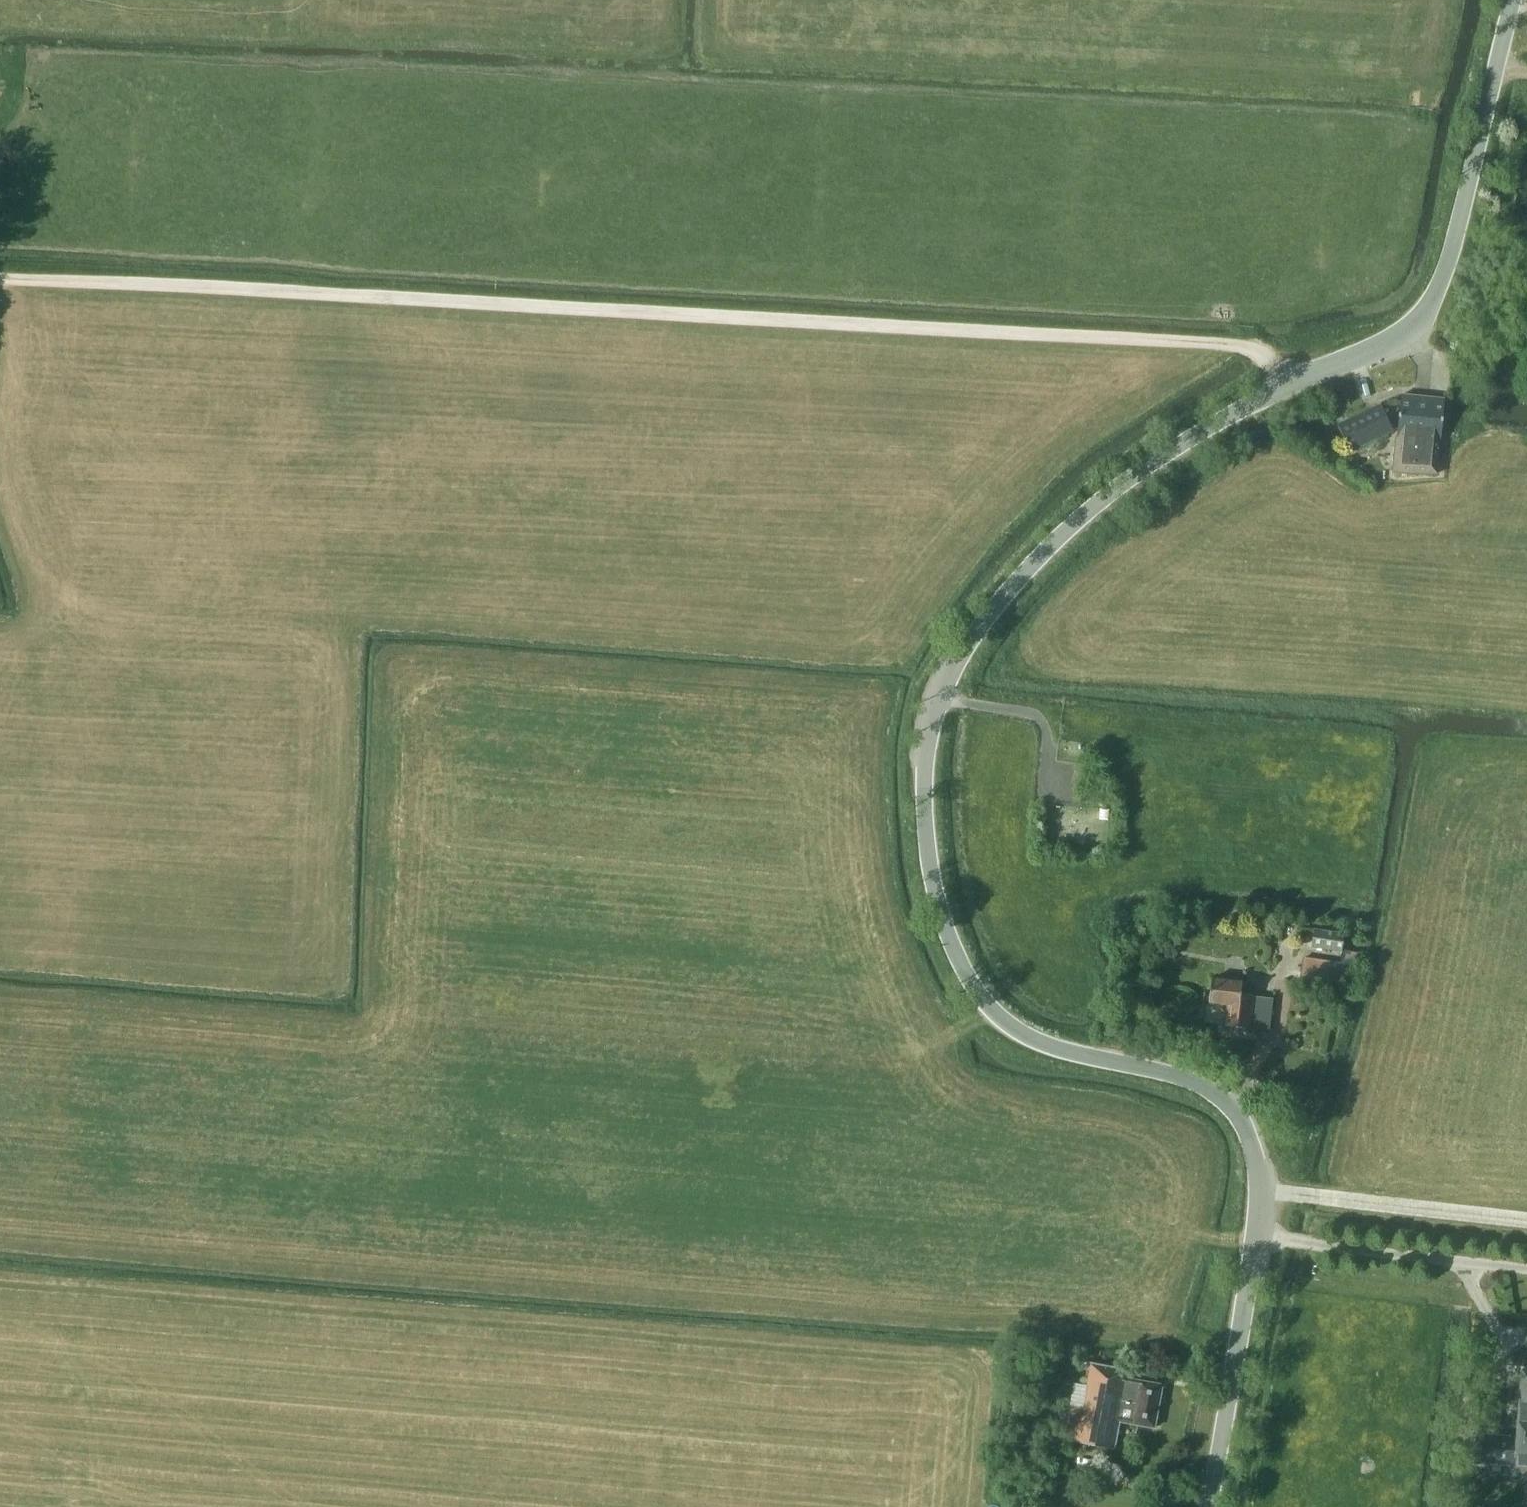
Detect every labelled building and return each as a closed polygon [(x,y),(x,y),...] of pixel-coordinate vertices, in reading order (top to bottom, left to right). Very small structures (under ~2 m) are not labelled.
[(1444,401),(1401,396),(1393,471),(1437,476),(1444,401)] [(1394,431),(1380,403),(1337,424),(1351,452),(1394,431)] [(1345,933),(1316,928),(1313,946),(1342,952),(1345,933)] [(1341,962),(1304,956),(1301,976),(1338,982),(1341,962)] [(1243,982),(1212,979),(1209,1003),(1228,1005),(1226,1026),(1249,1029),(1250,1027),(1269,1029),(1273,998),(1253,996),(1253,994),(1241,993),(1243,982)] [(1523,1351),(1515,1434),(1476,1432),(1475,1463),(1515,1464),(1515,1472),(1526,1472),(1526,1351),(1523,1351)] [(1129,1371),(1091,1364),(1082,1408),(1071,1405),(1068,1416),(1065,1415),(1063,1423),(1067,1424),(1064,1439),(1114,1448),(1119,1421),(1154,1428),(1162,1385),(1127,1379),(1129,1371)] [(1484,1416),(1484,1428),(1499,1429),(1500,1417),(1484,1416)]
